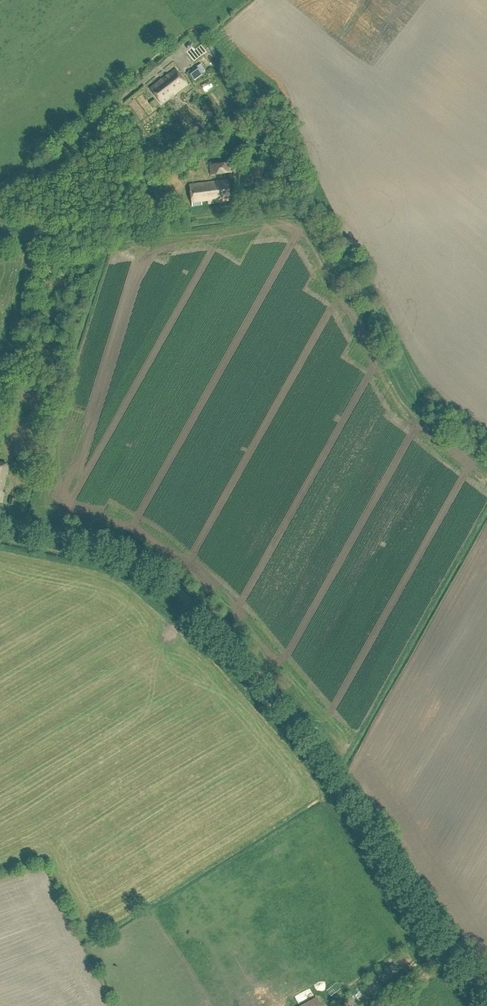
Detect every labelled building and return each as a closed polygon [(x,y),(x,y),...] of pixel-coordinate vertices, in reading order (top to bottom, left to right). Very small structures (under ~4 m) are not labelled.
[(197,67),(189,73),(193,78),(201,72),(197,67)] [(150,89),(162,105),(188,85),(176,69),(150,89)] [(210,166),(211,175),(232,173),(231,163),(210,166)] [(210,204),(230,201),(228,180),(190,185),(192,207),(202,206),(202,202),(209,201),(210,204)] [(8,470),(9,466),(0,464),(0,503),(1,503),(4,493),(2,493),(8,470)]
